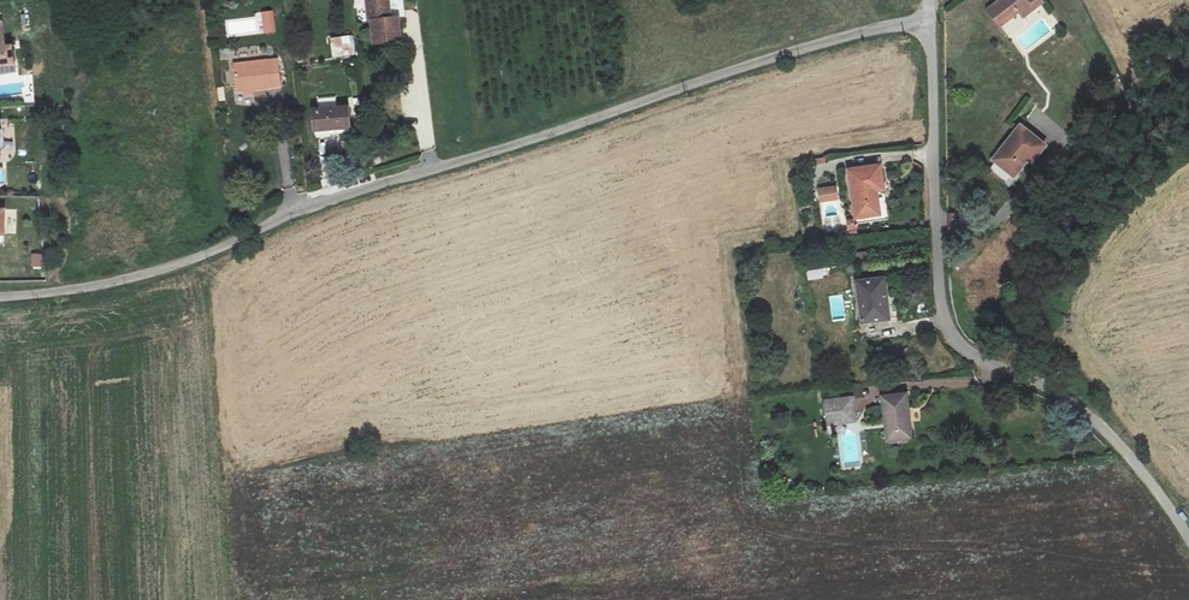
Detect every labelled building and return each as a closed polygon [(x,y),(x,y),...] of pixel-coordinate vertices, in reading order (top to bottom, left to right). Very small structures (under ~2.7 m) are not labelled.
[(376,41),(390,39),(401,38),(398,16),(390,17),(388,0),(367,0),(369,19),(373,19),(376,41)] [(989,7),(998,19),(1017,5),(1024,14),(1042,0),(998,0),(989,7)] [(262,13),(265,33),(276,31),(272,11),(262,13)] [(330,37),(332,57),(355,54),(352,34),(330,37)] [(2,69),(2,67),(12,65),(9,49),(2,50),(0,38),(0,69),(2,69)] [(235,94),(241,93),(279,89),(276,61),(237,67),(231,67),(235,94)] [(13,71),(12,65),(2,67),(2,69),(0,69),(0,74),(13,71)] [(26,93),(19,94),(21,104),(28,102),(26,93)] [(313,108),(315,135),(349,132),(346,104),(313,108)] [(1019,124),(992,163),(1012,177),(1030,152),(1036,156),(1045,142),(1019,124)] [(888,216),(879,162),(848,167),(856,221),(888,216)] [(819,187),(820,196),(837,193),(836,185),(819,187)] [(953,229),(954,215),(947,214),(946,228),(953,229)] [(848,222),(848,234),(857,234),(856,221),(848,222)] [(856,280),(861,322),(888,318),(884,276),(856,280)] [(882,396),(887,443),(912,440),(906,393),(882,396)] [(825,426),(833,425),(831,414),(857,411),(855,397),(822,402),(825,426)] [(831,414),(833,425),(858,421),(857,411),(831,414)]
